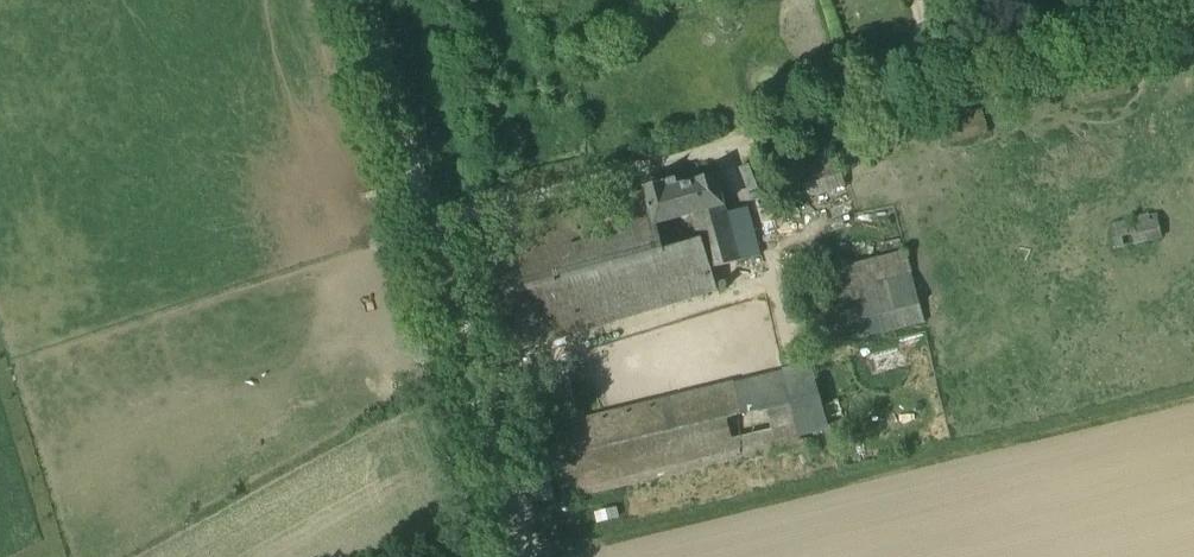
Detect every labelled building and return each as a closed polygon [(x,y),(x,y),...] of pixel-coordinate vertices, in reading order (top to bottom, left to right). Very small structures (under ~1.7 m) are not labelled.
[(943,147),(988,135),(981,109),(936,122),(943,147)] [(790,162),(800,199),(846,187),(836,149),(790,162)] [(643,186),(644,191),(653,226),(727,206),(718,173),(679,183),(678,177),(643,186)] [(465,240),(498,358),(719,292),(712,268),(763,254),(749,206),(728,212),(727,206),(653,226),(644,191),(465,240)] [(1111,223),(1117,250),(1170,238),(1167,213),(1111,223)] [(801,301),(813,350),(926,322),(913,273),(906,249),(823,271),(829,294),(801,301)] [(798,335),(797,336),(796,337),(795,338),(795,339),(794,341),(794,342),(795,344),(796,345),(797,347),(798,348),(800,348),(802,348),(803,348),(805,346),(806,345),(807,343),(807,342),(807,341),(807,339),(806,337),(804,336),(803,335),(802,335),(800,335),(798,335)] [(563,500),(707,467),(802,445),(783,369),(545,427),(563,500)]
